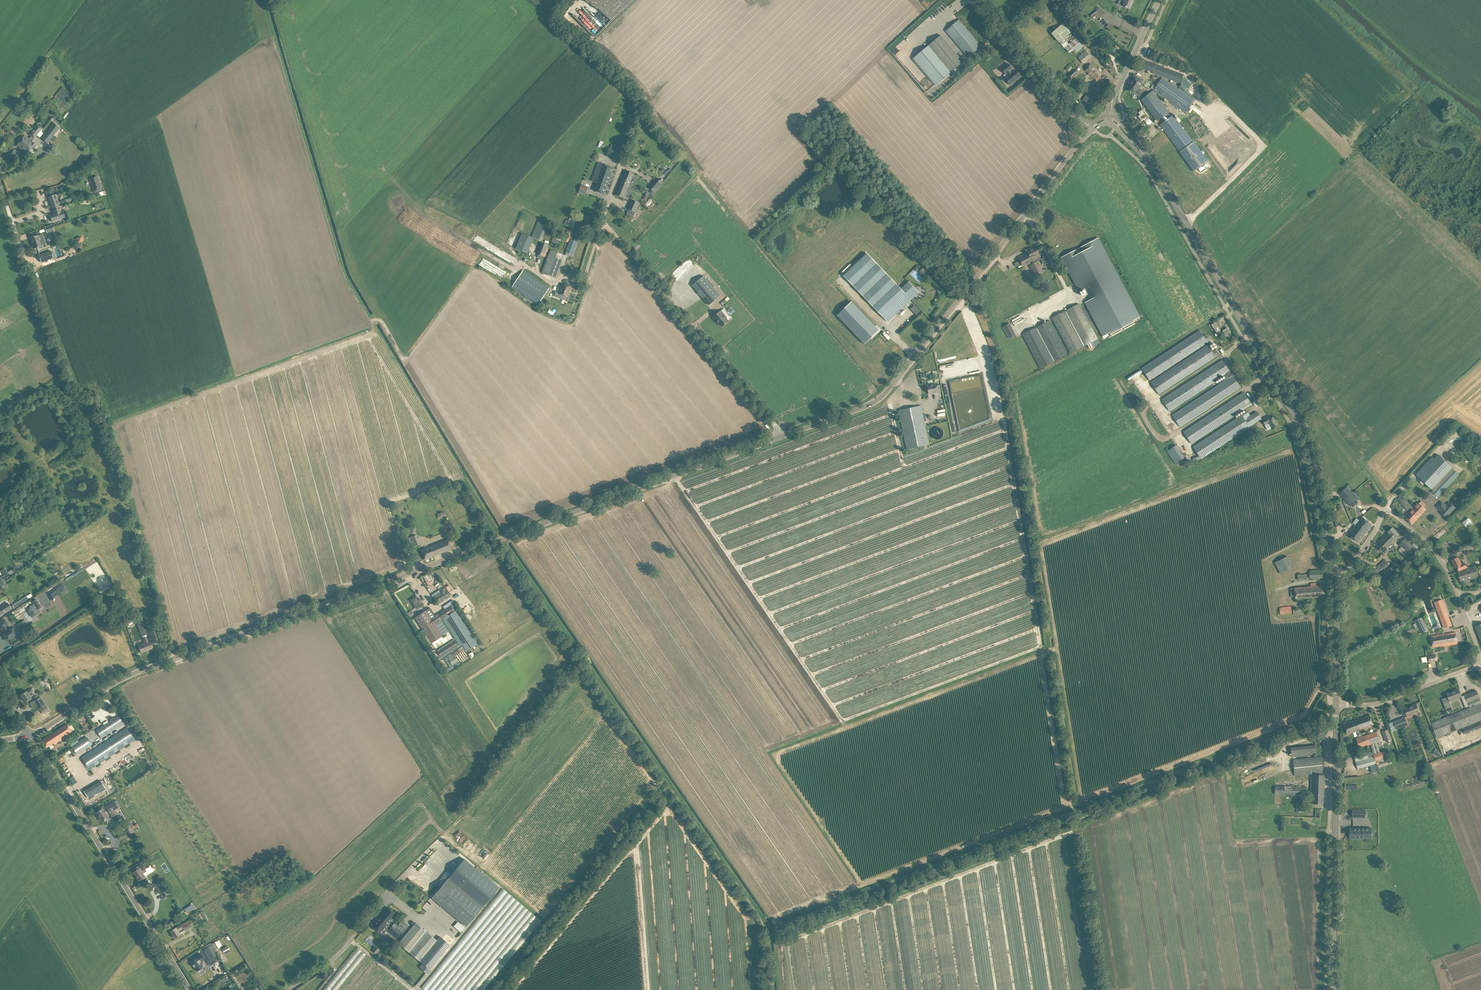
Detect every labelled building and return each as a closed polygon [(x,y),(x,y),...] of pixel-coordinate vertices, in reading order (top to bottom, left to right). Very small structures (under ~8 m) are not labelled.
[(1124,1),(1123,6),(1129,9),(1133,1),(1131,0),(1121,0),(1124,1)] [(708,4),(698,14),(705,21),(715,11),(708,4)] [(1102,8),(1090,14),(1092,19),(1104,13),(1102,8)] [(600,12),(595,17),(600,22),(604,17),(600,12)] [(592,28),(597,24),(593,19),(588,24),(592,28)] [(946,31),(953,39),(968,57),(981,46),(959,20),(946,31)] [(1072,32),(1064,23),(1051,33),(1061,43),(1069,36),(1068,35),(1072,32)] [(941,35),(928,45),(951,72),(968,57),(953,39),(948,43),(941,35)] [(1080,43),(1076,38),(1066,47),(1070,52),(1080,43)] [(664,44),(659,48),(662,53),(674,46),(672,43),(667,47),(664,44)] [(951,72),(928,45),(913,58),(936,85),(951,72)] [(1091,57),(1086,51),(1078,58),(1083,64),(1091,57)] [(1156,65),(1143,61),(1139,60),(1136,66),(1153,72),(1152,74),(1171,80),(1170,83),(1163,77),(1154,90),(1156,91),(1154,93),(1153,91),(1141,99),(1157,121),(1169,112),(1161,102),(1165,98),(1186,113),(1193,104),(1195,106),(1198,101),(1188,95),(1188,94),(1180,88),(1179,89),(1176,87),(1177,86),(1172,83),(1173,81),(1181,83),(1182,82),(1183,83),(1185,79),(1183,79),(1184,74),(1156,65)] [(1008,76),(1005,78),(1010,85),(1020,77),(1015,70),(1013,72),(1011,70),(1012,68),(1008,63),(1001,69),(1006,74),(1006,73),(1008,76)] [(1090,64),(1085,71),(1089,73),(1088,74),(1097,80),(1102,72),(1098,69),(1094,67),(1094,66),(1090,64)] [(1079,73),(1079,72),(1077,69),(1075,69),(1068,76),(1072,81),(1079,73)] [(1138,83),(1140,79),(1136,76),(1136,77),(1134,80),(1133,79),(1128,90),(1136,93),(1140,95),(1142,90),(1138,88),(1140,84),(1138,83)] [(1093,107),(1108,85),(1101,79),(1095,87),(1093,86),(1086,96),(1083,100),(1093,107)] [(1140,115),(1138,116),(1142,121),(1144,120),(1146,123),(1150,119),(1142,109),(1138,113),(1140,115)] [(1207,161),(1193,142),(1173,115),(1160,125),(1180,152),(1194,171),(1198,168),(1201,173),(1206,169),(1204,167),(1206,165),(1204,164),(1207,161)] [(25,151),(42,127),(37,123),(29,134),(31,136),(30,138),(26,135),(25,136),(18,145),(25,151)] [(54,123),(42,138),(47,143),(60,128),(59,127),(54,123)] [(37,145),(33,142),(32,141),(25,151),(23,153),(28,157),(37,145)] [(607,156),(616,159),(619,151),(610,148),(607,156)] [(15,150),(12,154),(14,156),(14,157),(18,160),(22,154),(18,151),(18,152),(15,150)] [(604,194),(613,168),(599,163),(592,181),(593,181),(594,178),(598,179),(594,191),(604,194)] [(622,181),(629,184),(634,174),(626,171),(622,181)] [(97,176),(90,179),(95,193),(102,190),(97,176)] [(655,192),(663,182),(657,177),(649,187),(655,192)] [(624,198),(629,184),(622,181),(616,195),(624,198)] [(585,193),(587,187),(581,185),(579,191),(585,193)] [(51,209),(61,206),(61,205),(59,206),(58,204),(60,204),(56,194),(48,197),(51,207),(52,206),(53,208),(51,209)] [(627,212),(634,215),(639,203),(632,200),(628,209),(627,212)] [(61,206),(51,209),(53,208),(54,210),(52,211),(54,214),(50,215),(52,222),(65,217),(63,211),(62,211),(61,208),(60,208),(59,207),(61,206)] [(566,225),(573,228),(577,220),(570,217),(566,225)] [(539,221),(532,236),(540,240),(542,237),(543,237),(548,225),(539,221)] [(46,228),(45,228),(46,230),(47,233),(48,233),(49,237),(55,235),(53,231),(54,230),(54,231),(54,230),(52,225),(46,228)] [(527,253),(534,238),(522,233),(516,248),(527,253)] [(38,235),(31,238),(33,241),(32,242),(34,248),(34,249),(39,247),(39,249),(42,248),(42,246),(46,244),(43,235),(38,236),(38,235)] [(1102,336),(1140,316),(1099,238),(1061,258),(1079,292),(1094,284),(1100,294),(1085,302),(1102,336)] [(573,255),(578,242),(571,239),(566,253),(573,255)] [(542,242),(537,253),(538,254),(537,257),(543,259),(544,256),(545,257),(549,248),(547,247),(548,245),(542,242)] [(1040,257),(1037,251),(1035,247),(1031,249),(1030,248),(1025,250),(1028,256),(1015,263),(1016,267),(1023,263),(1024,266),(1030,264),(1028,265),(1035,277),(1043,273),(1037,261),(1041,259),(1040,257)] [(551,249),(542,273),(555,277),(560,262),(564,263),(567,256),(551,249)] [(51,251),(39,255),(41,262),(54,258),(51,251)] [(867,253),(843,276),(888,322),(919,292),(908,282),(901,289),(867,253)] [(929,275),(922,269),(919,272),(925,279),(929,275)] [(524,271),(513,288),(539,305),(550,287),(524,271)] [(709,305),(720,296),(704,276),(693,285),(709,305)] [(564,284),(560,294),(568,297),(572,286),(568,284),(567,286),(564,284)] [(852,301),(837,315),(865,344),(879,330),(852,301)] [(1070,353),(1098,338),(1079,303),(1051,318),(1070,353)] [(722,327),(729,321),(727,318),(727,317),(722,310),(713,318),(718,323),(719,323),(722,327)] [(1050,321),(1023,335),(1041,369),(1068,354),(1050,321)] [(1016,335),(1010,323),(1003,327),(1009,339),(1016,335)] [(1212,325),(1217,332),(1220,330),(1215,323),(1212,325)] [(1226,335),(1227,335),(1231,332),(1228,327),(1223,331),(1226,335)] [(1206,335),(1204,336),(1200,330),(1142,368),(1150,380),(1210,341),(1206,335)] [(1151,382),(1159,394),(1219,355),(1215,349),(1212,351),(1208,344),(1151,382)] [(1171,411),(1173,414),(1172,415),(1173,416),(1180,427),(1236,390),(1240,387),(1234,377),(1236,376),(1231,369),(1229,370),(1222,360),(1162,400),(1170,411),(1171,411)] [(941,392),(940,390),(939,385),(936,386),(935,383),(927,385),(929,393),(932,393),(932,394),(941,392)] [(1191,444),(1247,407),(1251,404),(1244,392),(1184,432),(1191,444)] [(929,445),(922,410),(921,405),(899,410),(907,449),(929,445)] [(1201,458),(1257,421),(1261,418),(1257,412),(1245,420),(1242,415),(1194,447),(1201,458)] [(1271,428),(1273,427),(1278,424),(1273,416),(1271,418),(1269,416),(1262,420),(1265,425),(1268,430),(1271,428)] [(1175,463),(1184,458),(1176,445),(1167,451),(1175,463)] [(1433,457),(1416,474),(1420,477),(1418,479),(1423,484),(1425,482),(1433,490),(1439,496),(1459,475),(1452,468),(1453,467),(1439,455),(1435,459),(1433,457)] [(1345,499),(1352,493),(1347,487),(1339,493),(1345,499)] [(1350,505),(1357,499),(1352,493),(1345,499),(1350,505)] [(1410,504),(1406,500),(1402,504),(1409,512),(1404,517),(1412,524),(1416,521),(1417,519),(1410,513),(1411,512),(1410,511),(1413,507),(1410,504)] [(1410,513),(1417,519),(1426,510),(1423,507),(1426,505),(1421,501),(1419,503),(1418,502),(1413,507),(1410,511),(1411,512),(1410,513)] [(1442,511),(1441,512),(1446,517),(1456,507),(1450,502),(1447,506),(1442,511)] [(1355,526),(1365,533),(1372,524),(1362,517),(1355,526)] [(1467,527),(1473,522),(1469,517),(1463,522),(1467,527)] [(1358,543),(1365,533),(1355,526),(1348,535),(1358,543)] [(1397,540),(1397,539),(1401,536),(1393,527),(1388,532),(1389,532),(1385,536),(1392,543),(1396,539),(1397,540)] [(411,539),(410,540),(412,547),(420,544),(416,535),(410,537),(411,539)] [(1395,546),(1392,543),(1385,536),(1375,545),(1383,552),(1389,546),(1392,549),(1395,546)] [(1412,557),(1414,555),(1418,551),(1405,538),(1400,544),(1402,547),(1399,550),(1402,553),(1405,550),(1412,557)] [(452,549),(450,544),(448,539),(421,550),(425,559),(452,549)] [(1293,567),(1288,557),(1287,556),(1275,562),(1275,563),(1280,573),(1293,567)] [(1460,571),(1469,568),(1468,565),(1462,567),(1461,565),(1462,564),(1458,557),(1452,560),(1455,567),(1457,566),(1460,571)] [(1390,564),(1389,563),(1385,559),(1369,575),(1373,580),(1390,564)] [(1394,574),(1402,567),(1396,561),(1388,568),(1394,574)] [(1461,582),(1466,580),(1479,577),(1476,566),(1469,568),(1460,571),(1458,571),(1461,582)] [(428,586),(433,583),(428,573),(423,576),(428,586)] [(1296,599),(1320,597),(1325,597),(1324,585),(1316,586),(1316,583),(1311,584),(1311,586),(1295,588),(1295,589),(1291,589),(1292,597),(1295,596),(1296,599)] [(50,600),(68,591),(64,584),(47,594),(50,600)] [(27,596),(12,606),(14,609),(29,599),(27,596)] [(416,609),(421,606),(416,596),(410,599),(416,609)] [(41,607),(36,599),(32,601),(34,604),(31,606),(36,614),(40,612),(38,609),(41,607)] [(453,600),(442,606),(444,608),(454,602),(453,600)] [(1443,621),(1449,619),(1442,600),(1436,602),(1443,621)] [(11,608),(8,603),(0,608),(0,615),(11,608)] [(1280,614),(1292,613),(1291,606),(1279,607),(1280,614)] [(425,611),(415,617),(423,629),(420,631),(423,636),(426,634),(432,642),(442,636),(443,638),(447,635),(446,633),(447,632),(449,631),(441,620),(443,618),(460,646),(462,644),(466,651),(470,648),(449,615),(448,615),(445,617),(441,612),(435,616),(430,608),(425,611)] [(451,613),(472,646),(476,644),(455,611),(451,613)] [(1420,618),(1415,621),(1421,634),(1427,631),(1420,618)] [(12,628),(9,630),(7,628),(5,626),(8,624),(5,619),(0,622),(0,626),(2,628),(4,630),(2,631),(8,640),(10,638),(12,642),(14,645),(20,641),(18,638),(16,639),(14,636),(16,634),(18,633),(14,627),(12,629),(12,628)] [(22,629),(27,626),(24,620),(19,623),(22,629)] [(145,621),(138,624),(142,635),(149,632),(145,621)] [(1458,643),(1456,632),(1431,636),(1433,647),(1442,645),(1442,646),(1458,643)] [(153,648),(151,643),(150,641),(149,642),(147,637),(143,638),(145,643),(139,645),(142,652),(146,651),(145,650),(153,647),(153,648)] [(454,641),(437,652),(440,656),(457,646),(454,641)] [(25,702),(29,699),(31,698),(29,694),(33,691),(31,688),(21,695),(25,702)] [(1462,696),(1459,689),(1452,692),(1452,691),(1447,693),(1448,697),(1442,699),(1444,704),(1446,709),(1452,707),(1449,701),(1461,696),(1462,696)] [(1461,696),(1466,707),(1470,706),(1470,707),(1432,723),(1437,737),(1480,720),(1480,702),(1476,690),(1462,696),(1461,696)] [(41,696),(34,700),(40,709),(46,705),(41,696)] [(1419,712),(1418,709),(1417,705),(1410,707),(1405,709),(1408,716),(1419,712)] [(116,728),(124,723),(119,715),(107,723),(105,721),(90,731),(91,734),(79,742),(77,738),(69,743),(77,754),(81,751),(116,728)] [(1374,725),(1372,720),(1370,715),(1357,719),(1360,729),(1374,725)] [(1391,731),(1396,729),(1408,725),(1405,717),(1388,723),(1391,731)] [(1359,730),(1360,729),(1357,719),(1344,724),(1347,734),(1356,731),(1358,738),(1356,738),(1360,748),(1371,744),(1370,740),(1368,741),(1367,740),(1366,740),(1364,736),(1362,737),(1359,730)] [(50,735),(42,740),(47,747),(54,742),(55,744),(73,732),(67,724),(50,735)] [(127,728),(82,757),(89,769),(135,739),(127,728)] [(1382,731),(1385,741),(1392,739),(1389,729),(1382,731)] [(1380,752),(1377,742),(1380,741),(1377,732),(1364,736),(1366,740),(1367,740),(1368,741),(1370,740),(1371,744),(1373,752),(1376,760),(1385,757),(1383,751),(1380,752)] [(1291,757),(1311,755),(1316,754),(1315,745),(1290,748),(1291,757)] [(1376,760),(1373,752),(1368,753),(1367,752),(1354,755),(1358,769),(1377,764),(1375,760),(1376,760)] [(1323,804),(1324,775),(1323,775),(1321,757),(1293,760),(1294,776),(1311,773),(1310,790),(1306,790),(1306,787),(1281,786),(1275,785),(1275,794),(1281,794),(1312,795),(1312,804),(1323,804)] [(92,795),(106,788),(101,781),(84,791),(88,798),(92,795)] [(101,821),(106,818),(108,817),(104,811),(108,809),(110,813),(118,808),(114,801),(96,812),(96,813),(97,812),(100,816),(99,817),(101,821)] [(1310,807),(1303,807),(1303,803),(1297,802),(1297,807),(1296,812),(1310,812),(1310,807)] [(1367,829),(1368,824),(1350,823),(1350,828),(1347,828),(1347,833),(1362,834),(1362,829),(1367,829)] [(440,888),(432,898),(467,926),(483,907),(499,887),(464,859),(453,872),(448,878),(442,886),(440,888)] [(136,871),(133,872),(134,872),(135,874),(138,880),(140,879),(140,880),(141,879),(142,880),(145,878),(145,877),(145,876),(143,873),(146,871),(146,870),(144,866),(140,869),(138,866),(135,868),(136,871)] [(425,888),(428,884),(413,872),(409,877),(425,888)] [(154,884),(161,894),(168,890),(161,880),(154,884)] [(422,989),(423,989),(483,989),(489,982),(486,979),(497,965),(499,966),(500,964),(504,967),(541,919),(502,889),(484,911),(483,910),(422,989)] [(389,907),(372,927),(376,930),(379,933),(382,930),(385,932),(387,929),(388,930),(387,930),(396,937),(401,932),(402,933),(409,924),(403,918),(401,920),(397,926),(394,923),(391,926),(387,924),(396,913),(393,911),(389,907)] [(201,912),(196,915),(200,922),(205,919),(201,912)] [(174,928),(170,931),(174,938),(179,935),(194,926),(190,919),(174,928)] [(415,922),(398,943),(423,964),(420,968),(428,974),(451,945),(440,936),(437,940),(415,922)] [(458,922),(454,926),(460,932),(464,928),(459,924),(460,923),(458,922)] [(214,958),(213,956),(217,953),(212,945),(211,943),(200,949),(200,950),(199,950),(200,951),(201,951),(207,962),(214,958)] [(371,951),(376,954),(379,949),(375,946),(371,951)] [(356,948),(322,989),(409,989),(356,948)] [(197,971),(201,968),(203,967),(200,962),(204,960),(202,956),(201,957),(199,954),(196,956),(197,958),(191,961),(197,971)] [(217,984),(219,986),(229,980),(227,977),(217,984)]
